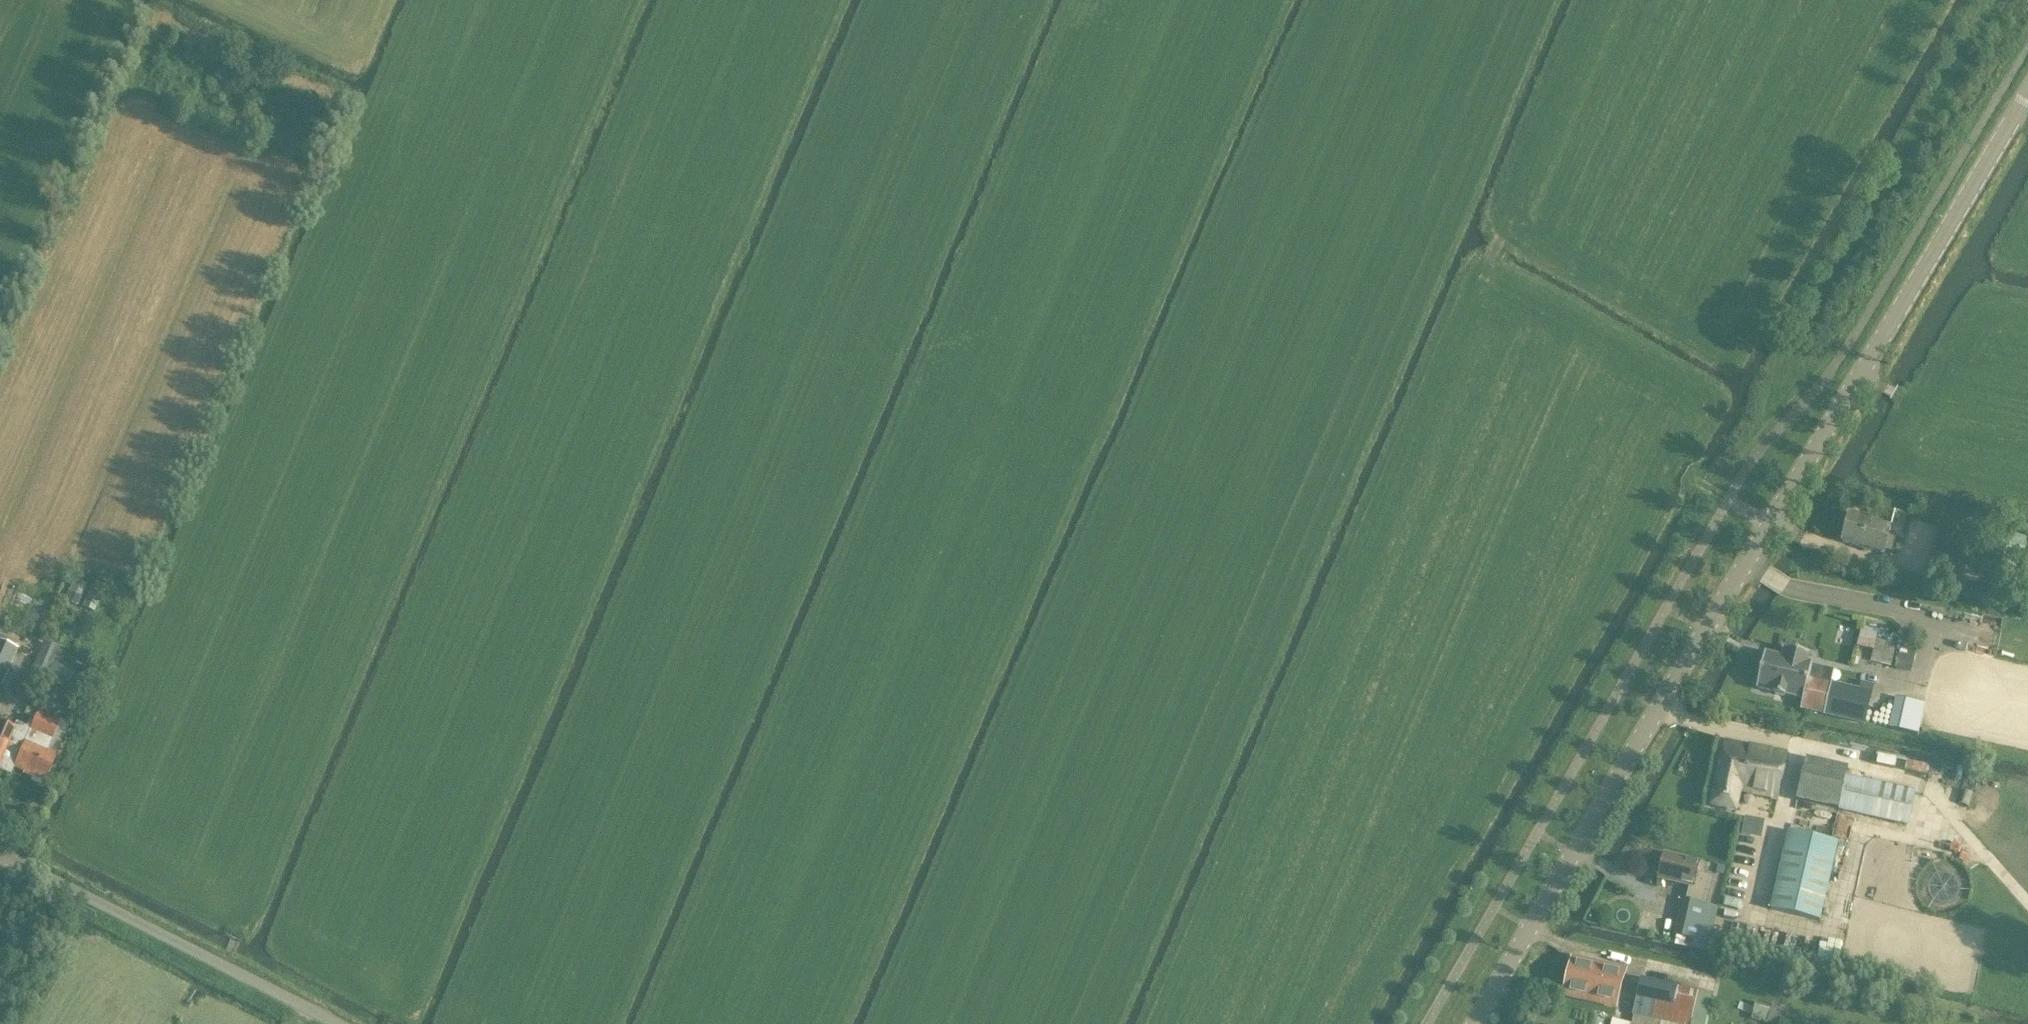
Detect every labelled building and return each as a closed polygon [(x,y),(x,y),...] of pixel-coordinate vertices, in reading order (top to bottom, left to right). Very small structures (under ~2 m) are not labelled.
[(1891,528),(1851,513),(1842,542),(1884,554),(1885,550),(1891,551),(1895,539),(1888,537),(1891,528)] [(1942,524),(1931,562),(1959,570),(1961,561),(1973,564),(1982,535),(1942,524)] [(2027,555),(2027,540),(2001,532),(1993,560),(2024,569),(2027,555)] [(67,602),(78,607),(81,598),(70,593),(67,602)] [(1862,631),(1858,647),(1874,651),(1877,635),(1862,631)] [(18,647),(0,639),(0,687),(0,688),(18,647)] [(1877,641),(1873,662),(1890,666),(1895,645),(1877,641)] [(53,663),(59,650),(45,644),(31,677),(45,683),(46,680),(53,663)] [(1902,646),(1897,669),(1911,672),(1917,650),(1902,646)] [(1819,681),(1822,667),(1812,665),(1813,665),(1808,663),(1810,655),(1786,649),(1784,658),(1765,654),(1757,689),(1775,693),(1775,695),(1785,697),(1785,695),(1803,699),(1801,709),(1864,724),(1871,693),(1819,681)] [(53,663),(46,680),(63,687),(70,670),(53,663)] [(1895,699),(1890,720),(1897,722),(1902,700),(1895,699)] [(27,709),(25,715),(35,719),(38,713),(27,709)] [(15,766),(14,769),(24,773),(24,775),(31,778),(32,776),(46,782),(58,754),(49,750),(60,723),(38,713),(35,719),(34,722),(30,720),(27,727),(31,729),(15,766)] [(11,776),(14,769),(15,766),(31,729),(27,727),(17,722),(13,731),(0,725),(0,771),(11,776)] [(1726,741),(1711,806),(1737,811),(1741,793),(1778,800),(1788,752),(1751,746),(1726,741)] [(1806,768),(1799,801),(1905,824),(1912,791),(1806,768)] [(1745,816),(1745,834),(1765,835),(1766,817),(1745,816)] [(1833,840),(1793,831),(1777,906),(1817,915),(1833,840)] [(1657,860),(1655,871),(1657,875),(1660,875),(1659,878),(1691,886),(1688,901),(1684,900),(1675,935),(1695,940),(1693,948),(1707,951),(1708,943),(1716,910),(1707,907),(1714,878),(1697,874),(1700,863),(1665,855),(1664,859),(1661,858),(1657,860)] [(1567,984),(1619,997),(1626,971),(1573,959),(1567,984)] [(1636,1016),(1672,1023),(1694,1023),(1699,998),(1700,994),(1701,992),(1644,980),(1642,985),(1636,1016)] [(1694,1023),(1706,1023),(1712,997),(1700,994),(1699,998),(1694,1023)] [(1777,1023),(1782,1023),(1786,1008),(1775,1005),(1771,1023),(1777,1023)]
